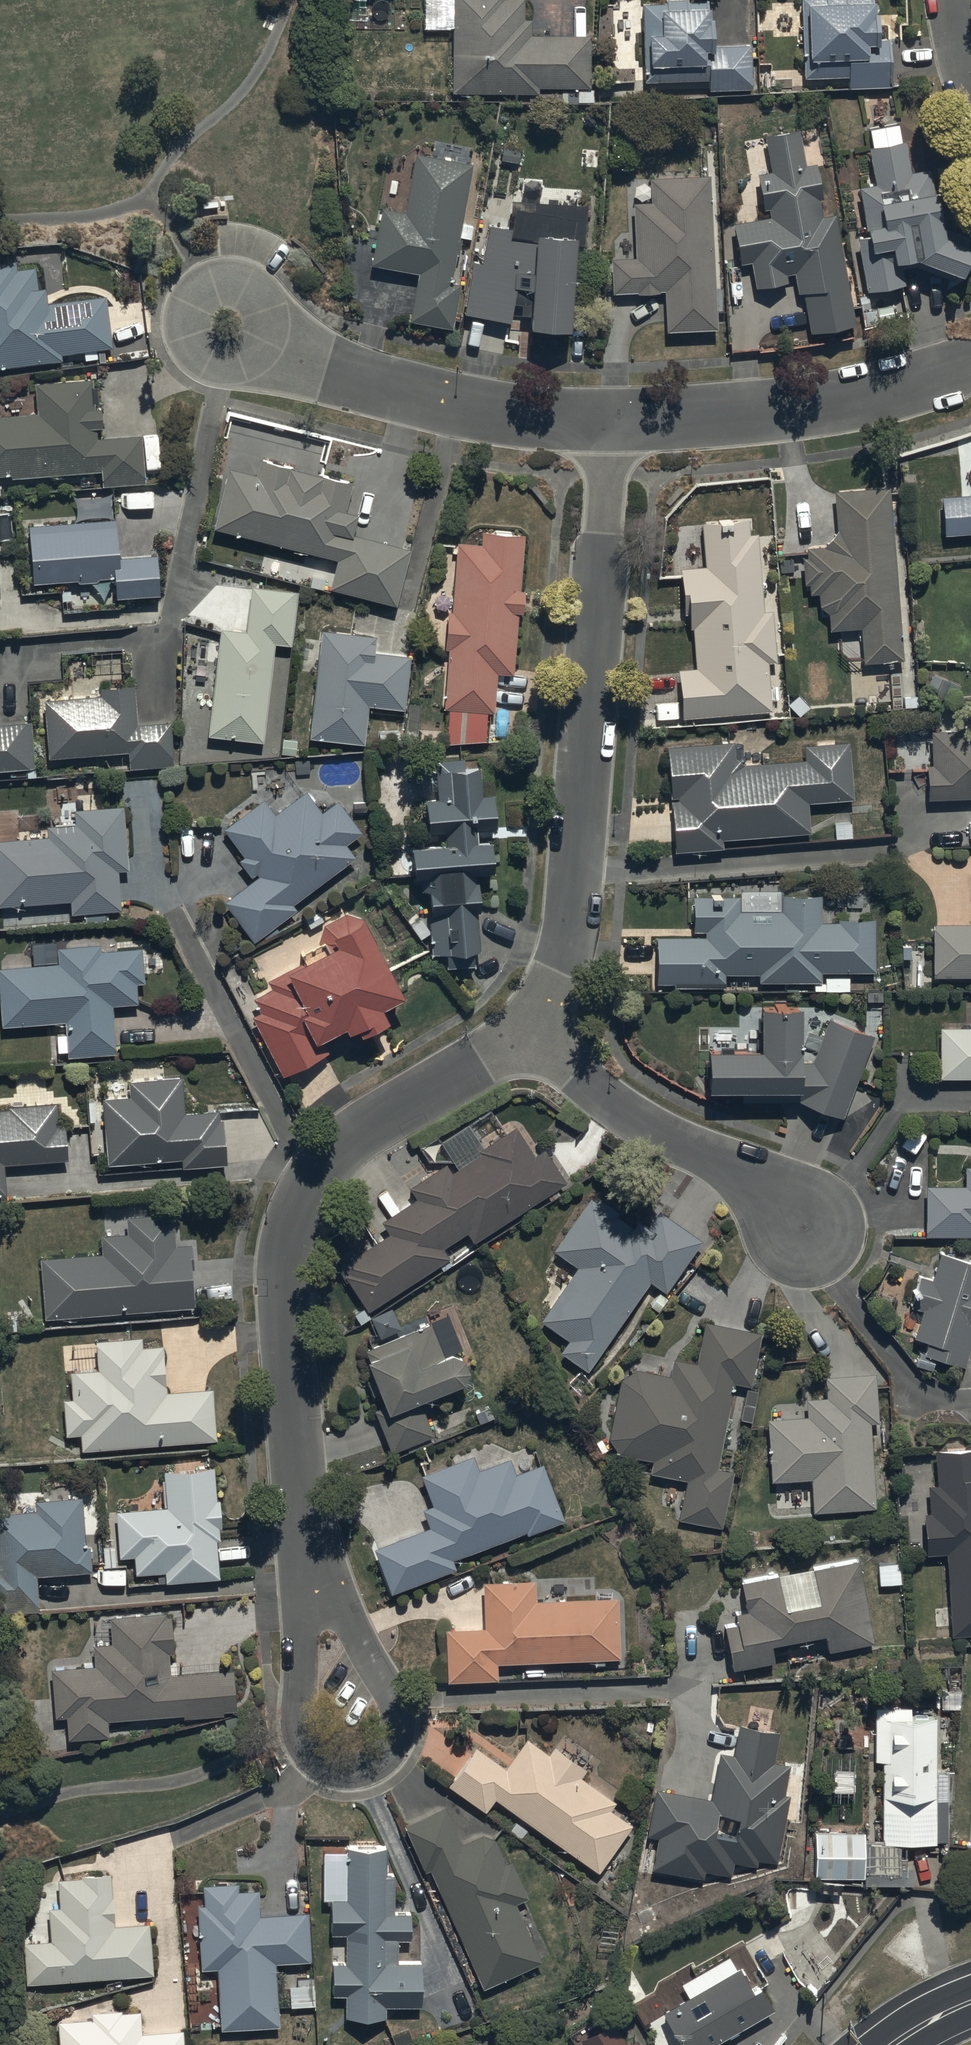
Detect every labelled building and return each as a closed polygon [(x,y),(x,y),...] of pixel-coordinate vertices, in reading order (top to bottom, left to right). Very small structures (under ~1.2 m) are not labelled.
[(449,97),(539,100),(539,92),(588,94),(590,41),(529,39),(530,25),(522,25),(523,3),(503,3),(503,0),(453,0),(449,97)] [(800,3),(802,84),(848,83),(848,93),(890,92),(889,44),(875,44),(874,22),(871,22),(871,0),(846,0),(845,0),(825,0),(825,2),(800,3)] [(666,8),(642,9),(643,86),(708,85),(708,92),(750,92),(750,49),(710,50),(710,28),(707,28),(707,6),(687,7),(687,2),(666,3),(666,8)] [(765,141),(769,176),(757,178),(762,215),(769,213),(770,223),(735,229),(741,267),(750,266),(755,292),(789,287),(787,279),(795,277),(797,297),(802,300),(809,341),(855,331),(835,220),(822,222),(816,170),(803,171),(799,136),(765,141)] [(969,244),(938,230),(930,174),(907,177),(903,148),(867,153),(873,190),(857,192),(866,241),(855,242),(866,298),(904,291),(902,272),(914,271),(960,287),(970,259),(965,256),(969,244)] [(414,159),(404,217),(381,212),(370,271),(418,280),(408,328),(452,336),(461,291),(449,288),(471,170),(414,159)] [(649,183),(649,206),(631,206),(632,262),(610,263),(611,297),(665,296),(666,339),(715,337),(711,181),(649,183)] [(522,323),(521,336),(569,340),(575,249),(584,250),(588,212),(513,207),(509,233),(487,231),(481,267),(473,267),(464,318),(509,328),(511,320),(522,323)] [(0,268),(0,372),(64,365),(63,357),(112,352),(106,298),(46,305),(45,292),(34,293),(33,275),(16,277),(15,266),(0,268)] [(36,419),(0,421),(0,470),(101,465),(102,480),(145,478),(142,428),(98,430),(97,419),(103,419),(102,399),(98,399),(98,391),(92,391),(91,385),(35,388),(36,419)] [(256,468),(229,462),(214,521),(338,552),(331,581),(398,597),(411,542),(353,528),(359,506),(346,502),(353,474),(260,452),(256,468)] [(839,524),(824,539),(808,541),(808,552),(804,552),(805,577),(810,577),(811,587),(821,587),(820,599),(830,607),(831,623),(863,621),(862,655),(904,653),(890,481),(836,484),(839,524)] [(943,500),(945,540),(970,538),(970,499),(943,500)] [(116,512),(28,519),(32,577),(115,570),(117,594),(161,590),(158,547),(120,551),(116,512)] [(749,514),(703,516),(706,560),(680,562),(685,607),(691,607),(691,623),(694,622),(697,661),(679,663),(682,711),(773,704),(769,656),(778,656),(775,603),(764,603),(759,527),(749,527),(749,514)] [(481,539),(456,537),(452,606),(449,606),(446,643),(449,643),(444,705),(449,705),(446,733),(485,736),(488,704),(495,705),(498,666),(513,667),(518,604),(523,604),(525,581),(520,581),(525,528),(483,525),(481,539)] [(222,625),(209,727),(264,735),(277,636),(291,638),(297,588),(251,582),(245,628),(222,625)] [(376,628),(325,623),(311,734),(368,739),(371,700),(404,703),(409,649),(374,646),(376,628)] [(173,760),(171,716),(135,719),(135,715),(133,678),(101,680),(102,689),(46,693),(47,753),(129,748),(130,762),(173,760)] [(34,761),(31,716),(0,718),(0,764),(34,761)] [(934,757),(928,759),(928,791),(970,791),(970,724),(934,724),(934,757)] [(735,736),(668,740),(675,845),(725,842),(725,829),(810,824),(809,796),(853,793),(849,736),(805,739),(806,754),(741,758),(741,751),(736,751),(735,736)] [(482,752),(438,753),(439,792),(428,793),(429,827),(446,827),(446,832),(417,833),(418,867),(422,866),(423,884),(432,884),(433,947),(447,946),(448,961),(475,960),(475,947),(480,946),(479,903),(482,903),(481,872),(476,872),(476,861),(495,861),(494,823),(498,822),(497,789),(483,789),(482,752)] [(266,793),(224,821),(245,852),(241,855),(255,876),(227,894),(254,933),(299,903),(294,896),(357,853),(346,837),(360,828),(335,792),(317,805),(303,785),(274,805),(266,793)] [(0,833),(0,900),(72,895),(73,907),(122,904),(120,862),(128,862),(124,800),(54,804),(55,820),(49,820),(49,829),(0,833)] [(822,978),(822,965),(862,965),(876,965),(877,911),(839,912),(839,915),(822,915),(821,887),(782,887),(782,905),(740,905),(740,890),(723,889),(723,883),(713,883),(713,889),(694,889),(694,926),(707,926),(707,931),(658,930),(657,978),(726,980),(726,967),(760,968),(760,976),(822,978)] [(288,957),(290,961),(268,975),(273,984),(256,993),(262,1005),(252,1010),(282,1067),(327,1044),(319,1027),(347,1012),(350,1018),(360,1013),(364,1021),(391,1007),(384,995),(406,983),(366,906),(353,908),(349,907),(321,921),(329,937),(288,957)] [(934,918),(933,968),(970,969),(970,917),(934,918)] [(0,963),(0,993),(2,1020),(67,1016),(69,1051),(116,1047),(113,996),(139,995),(138,976),(143,976),(141,941),(100,944),(100,938),(60,941),(61,959),(0,963)] [(763,993),(762,1035),(713,1036),(711,1076),(742,1076),(743,1095),(806,1092),(842,1111),(874,1029),(831,1013),(813,1051),(803,1051),(804,994),(763,993)] [(941,1021),(941,1071),(970,1072),(970,1022),(941,1021)] [(130,1091),(102,1093),(109,1160),(183,1154),(184,1162),(229,1158),(225,1113),(221,1113),(220,1104),(184,1107),(181,1069),(128,1073),(130,1091)] [(0,1104),(0,1195),(7,1195),(6,1157),(68,1155),(66,1119),(58,1120),(57,1098),(7,1100),(8,1104),(0,1104)] [(391,1228),(346,1255),(342,1258),(367,1302),(451,1252),(445,1241),(468,1227),(472,1235),(566,1179),(545,1144),(534,1150),(516,1120),(482,1140),(470,1121),(442,1138),(456,1162),(450,1166),(447,1161),(410,1182),(418,1195),(383,1216),(391,1228)] [(966,1179),(928,1180),(927,1230),(970,1231),(970,1161),(966,1161),(966,1179)] [(595,1197),(590,1193),(557,1243),(582,1264),(541,1313),(569,1337),(562,1346),(588,1366),(652,1276),(666,1287),(702,1235),(659,1206),(648,1220),(638,1214),(632,1221),(617,1210),(620,1207),(598,1193),(595,1197)] [(102,1230),(101,1246),(41,1253),(46,1313),(196,1298),(192,1237),(176,1238),(174,1207),(128,1210),(128,1230),(102,1230)] [(938,1351),(965,1359),(970,1340),(970,1254),(940,1244),(932,1271),(921,1269),(911,1299),(924,1303),(915,1332),(926,1336),(917,1359),(932,1365),(938,1351)] [(704,1315),(695,1356),(675,1352),(670,1369),(635,1363),(622,1372),(610,1433),(620,1448),(653,1455),(651,1466),(687,1474),(678,1513),(722,1523),(734,1465),(717,1461),(736,1377),(750,1380),(761,1328),(704,1315)] [(436,1427),(420,1389),(466,1369),(472,1355),(466,1344),(452,1338),(442,1342),(432,1317),(366,1343),(390,1398),(376,1404),(393,1445),(436,1427)] [(72,1365),(73,1389),(73,1394),(65,1394),(66,1429),(82,1429),(83,1444),(218,1433),(214,1382),(166,1384),(165,1352),(163,1352),(162,1340),(141,1341),(141,1334),(96,1335),(96,1364),(72,1365)] [(826,1370),(826,1392),(807,1392),(808,1411),(768,1414),(772,1474),(813,1472),(815,1506),(877,1502),(872,1417),(878,1416),(876,1370),(826,1370)] [(947,1547),(953,1629),(970,1629),(970,1442),(937,1444),(939,1479),(930,1479),(931,1506),(926,1506),(928,1548),(947,1547)] [(422,1469),(433,1499),(422,1503),(429,1522),(375,1542),(391,1585),(457,1561),(454,1552),(527,1524),(528,1528),(564,1514),(543,1456),(515,1467),(509,1452),(477,1463),(472,1450),(422,1469)] [(165,1464),(166,1501),(118,1506),(120,1552),(136,1551),(137,1568),(167,1567),(167,1574),(219,1572),(218,1535),(220,1535),(220,1521),(221,1521),(220,1493),(215,1493),(214,1462),(165,1464)] [(35,1504),(0,1507),(0,1610),(42,1606),(39,1571),(93,1566),(91,1540),(87,1540),(83,1490),(34,1495),(35,1504)] [(818,1597),(785,1601),(778,1576),(742,1582),(748,1612),(735,1614),(737,1625),(723,1627),(731,1670),(773,1662),(770,1644),(823,1634),(827,1652),(873,1644),(858,1562),(814,1570),(818,1597)] [(485,1576),(485,1620),(446,1623),(448,1675),(500,1673),(499,1657),(619,1653),(619,1594),(535,1594),(535,1576),(485,1576)] [(94,1637),(94,1660),(52,1662),(56,1711),(67,1711),(68,1734),(108,1729),(108,1713),(182,1708),(183,1714),(223,1712),(223,1705),(237,1705),(235,1665),(169,1669),(169,1649),(173,1649),(170,1610),(110,1613),(110,1637),(94,1637)] [(942,1705),(876,1703),(875,1755),(884,1756),(883,1837),(940,1838),(942,1705)] [(790,1758),(772,1755),(779,1725),(738,1717),(732,1748),(719,1745),(710,1792),(657,1782),(648,1827),(659,1829),(653,1862),(706,1873),(707,1867),(731,1871),(734,1855),(756,1859),(757,1852),(778,1856),(791,1789),(785,1787),(790,1758)] [(528,1731),(507,1760),(478,1738),(448,1778),(486,1806),(496,1791),(600,1866),(633,1820),(610,1803),(616,1795),(582,1771),(588,1763),(554,1739),(549,1746),(528,1731)] [(424,1865),(431,1862),(485,1984),(542,1955),(516,1898),(528,1891),(512,1855),(505,1858),(496,1834),(483,1829),(461,1838),(447,1802),(406,1817),(424,1865)] [(866,1824),(815,1824),(815,1871),(866,1871),(866,1824)] [(346,1840),(346,1891),(332,1892),(332,1928),(347,1928),(348,1956),(332,1956),(332,1991),(346,1991),(346,2009),(387,2009),(387,2002),(424,2002),(424,1955),(400,1955),(400,1936),(411,1936),(411,1905),(396,1905),(396,1866),(388,1866),(388,1840),(346,1840)] [(149,1920),(114,1923),(110,1868),(57,1871),(59,1901),(48,1902),(51,1936),(25,1938),(28,1977),(152,1968),(149,1920)] [(204,1879),(204,1899),(200,1899),(203,1964),(219,1963),(222,2024),(280,2021),(278,1954),(310,1954),(310,1907),(259,1907),(259,1884),(239,1884),(239,1879),(204,1879)] [(774,1931),(746,1944),(756,1965),(784,1952),(774,1931)] [(688,1990),(663,2004),(685,2044),(700,2044),(776,2003),(762,1977),(754,1981),(741,1958),(738,1959),(733,1950),(681,1978),(688,1990)] [(142,2026),(141,2006),(121,2007),(121,2005),(92,2006),(93,2013),(59,2015),(61,2044),(186,2044),(185,2023),(142,2026)] [(580,2032),(587,2044),(643,2044),(635,2030),(625,2036),(612,2013),(580,2032)]
